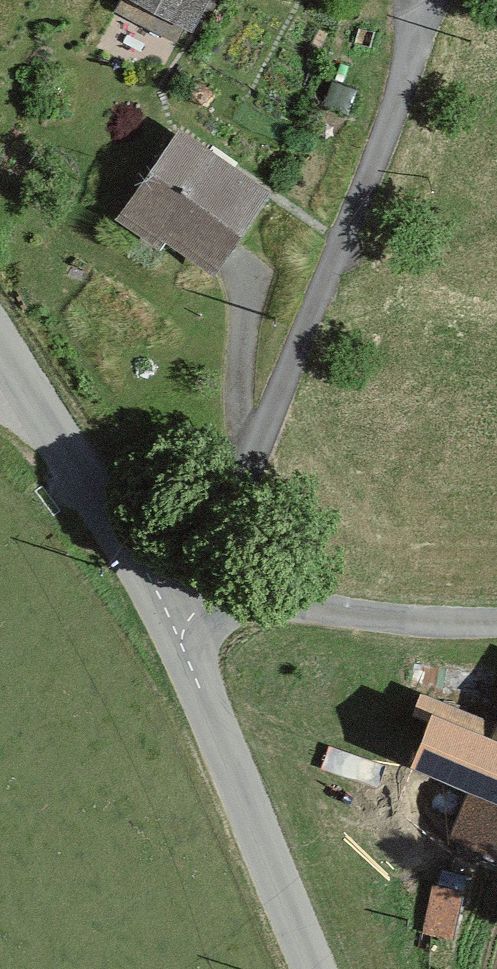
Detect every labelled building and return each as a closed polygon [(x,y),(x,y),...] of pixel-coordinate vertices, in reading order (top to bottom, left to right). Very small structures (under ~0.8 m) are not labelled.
[(190,36),(210,0),(123,0),(190,36)] [(269,195),(180,134),(122,218),(211,280),(269,195)] [(458,704),(432,769),(479,788),(457,842),(496,858),(496,720),(458,704)] [(433,876),(425,931),(457,933),(465,876),(433,876)]
